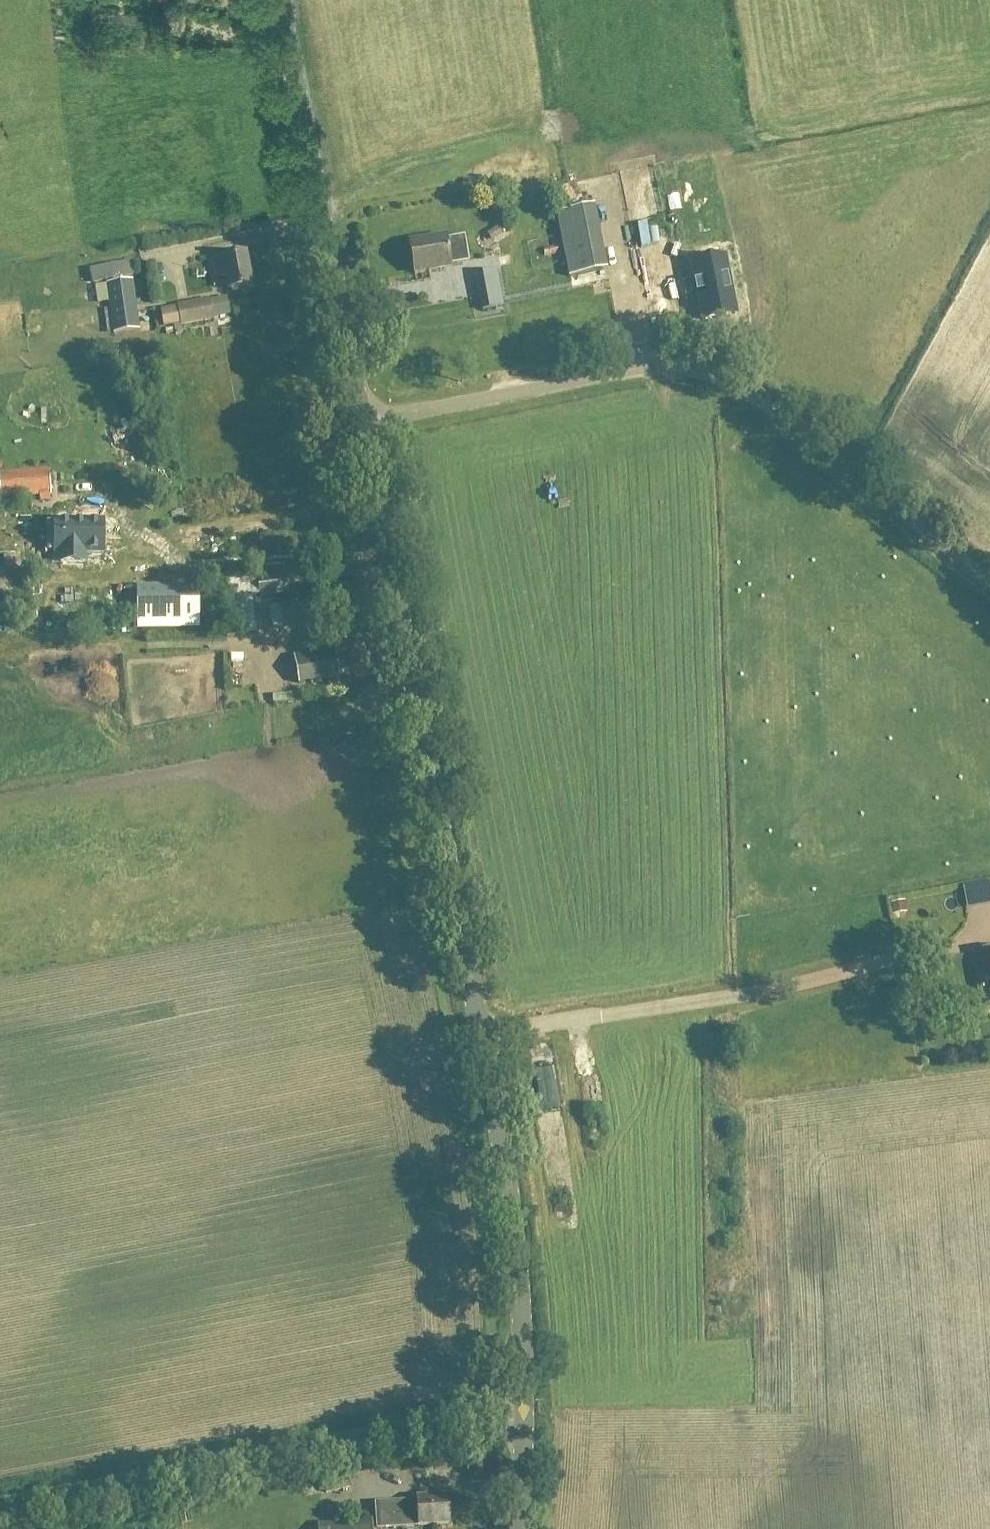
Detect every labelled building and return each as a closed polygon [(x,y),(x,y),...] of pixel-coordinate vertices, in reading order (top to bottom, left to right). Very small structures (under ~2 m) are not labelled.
[(601,272),(588,208),(556,215),(569,279),(601,272)] [(672,268),(668,250),(664,228),(632,234),(636,257),(640,274),(672,268)] [(449,265),(466,262),(463,238),(446,241),(445,238),(409,244),(413,274),(450,268),(449,265)] [(227,291),(250,287),(245,255),(212,261),(214,278),(224,276),(227,291)] [(732,260),(699,267),(710,325),(744,319),(732,260)] [(491,295),(490,270),(468,270),(468,295),(491,295)] [(113,335),(138,331),(131,281),(106,285),(113,335)] [(662,283),(649,287),(653,302),(666,298),(662,283)] [(499,294),(479,298),(482,313),(502,309),(499,294)] [(211,319),(208,300),(176,306),(179,325),(211,319)] [(145,320),(145,340),(157,340),(157,320),(145,320)] [(48,471),(0,474),(0,499),(50,496),(48,471)] [(83,565),(83,555),(100,555),(100,523),(52,523),(52,555),(58,555),(58,565),(83,565)] [(0,558),(0,628),(19,628),(18,558),(0,558)] [(287,581),(258,584),(260,596),(289,593),(287,581)] [(328,585),(294,591),(296,603),(279,606),(283,629),(335,620),(328,585)] [(137,626),(199,626),(199,588),(137,588),(137,626)] [(258,635),(257,618),(237,619),(238,636),(258,635)] [(338,678),(333,654),(294,661),(298,686),(338,678)] [(249,672),(249,662),(230,662),(230,672),(249,672)] [(231,680),(232,690),(253,689),(252,679),(231,680)] [(294,695),(277,698),(278,708),(296,706),(294,695)] [(975,956),(985,1011),(989,1010),(989,954),(975,956)] [(553,1067),(535,1071),(539,1090),(557,1086),(553,1067)] [(326,1494),(348,1491),(346,1473),(323,1477),(326,1494)] [(403,1528),(402,1525),(418,1524),(418,1527),(448,1526),(447,1498),(416,1500),(416,1505),(401,1506),(401,1505),(376,1506),(377,1528),(403,1528)]
